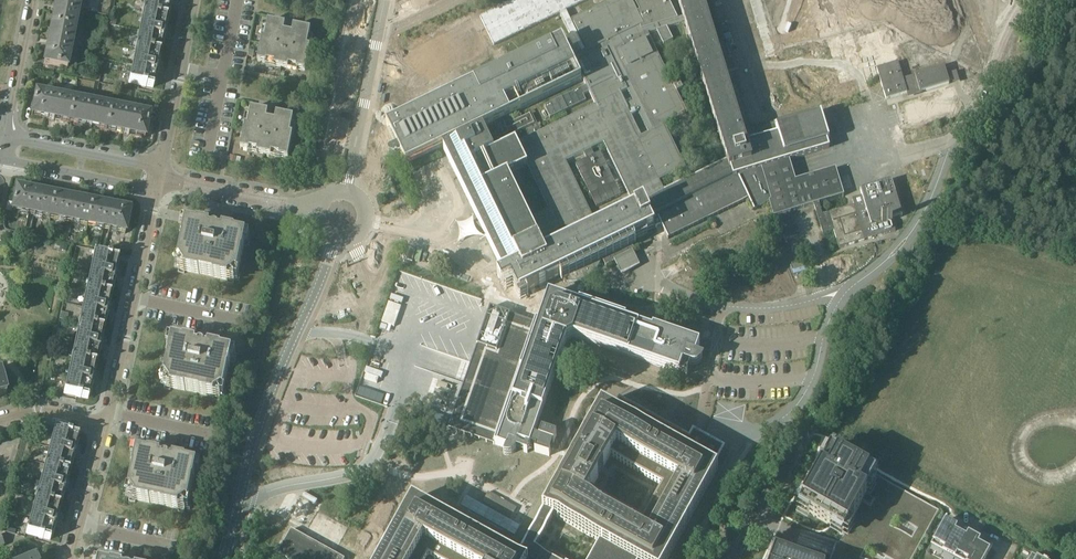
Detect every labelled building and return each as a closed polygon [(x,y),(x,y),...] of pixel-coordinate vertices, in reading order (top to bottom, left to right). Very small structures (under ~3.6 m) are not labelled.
[(81,0),(57,0),(57,4),(56,4),(55,5),(56,5),(55,10),(54,10),(54,11),(55,11),(52,27),(75,31),(81,0)] [(142,13),(166,18),(169,3),(170,4),(170,3),(168,3),(169,0),(145,0),(142,13)] [(410,42),(414,43),(413,51),(450,54),(450,46),(454,46),(453,37),(452,37),(451,29),(454,29),(453,20),(451,20),(451,14),(455,13),(454,5),(452,5),(452,0),(412,0),(412,1),(415,2),(413,10),(416,11),(416,18),(414,18),(412,26),(415,27),(414,34),(413,34),(410,42)] [(142,13),(136,48),(159,52),(162,38),(163,38),(162,37),(163,33),(164,33),(164,32),(163,32),(166,18),(142,13)] [(311,29),(294,26),(294,28),(285,26),(286,24),(269,21),(265,38),(263,37),(258,61),(267,63),(267,61),(275,63),(275,65),(289,68),(289,66),(297,67),(297,69),(306,71),(311,47),(308,46),(311,29)] [(67,69),(75,31),(52,27),(49,42),(48,42),(49,43),(48,47),(47,47),(47,48),(48,49),(45,63),(44,63),(44,64),(67,69)] [(157,67),(159,52),(136,48),(129,83),(140,85),(146,87),(146,86),(153,88),(153,87),(155,73),(156,73),(156,72),(155,72),(156,67),(158,68),(158,67),(157,67)] [(907,93),(908,95),(917,92),(920,91),(921,93),(921,92),(949,83),(949,84),(950,84),(945,66),(944,66),(917,75),(916,75),(916,74),(915,75),(915,76),(904,79),(898,62),(877,68),(886,99),(907,93)] [(47,119),(48,120),(48,119),(53,120),(53,121),(54,121),(54,120),(69,123),(74,100),(36,92),(31,116),(32,116),(47,119)] [(85,127),(86,127),(90,128),(91,128),(107,131),(111,107),(74,100),(69,123),(85,126),(85,127)] [(122,134),(123,134),(124,134),(128,135),(129,135),(144,138),(149,115),(111,107),(107,131),(122,134)] [(272,153),(280,154),(280,156),(289,158),(293,134),(291,133),(294,117),(287,115),(277,113),(276,115),(268,114),(269,112),(251,108),(248,125),(246,124),(241,148),(250,150),(250,148),(258,150),(257,153),(272,156),(272,153)] [(17,188),(12,212),(49,219),(54,196),(39,193),(39,192),(38,192),(38,193),(33,192),(33,191),(32,191),(32,192),(17,189),(17,188)] [(70,199),(69,198),(69,199),(54,196),(49,219),(87,226),(92,204),(76,200),(75,200),(70,199)] [(108,206),(107,206),(107,207),(92,204),(87,226),(125,234),(130,210),(129,210),(129,211),(114,208),(114,207),(113,207),(113,208),(108,207),(108,206)] [(186,223),(182,222),(180,232),(184,233),(183,240),(179,260),(176,260),(175,266),(179,267),(178,272),(185,273),(185,271),(200,274),(200,273),(214,276),(214,277),(228,280),(227,283),(234,284),(235,279),(239,280),(241,274),(238,273),(243,253),(245,246),(249,247),(251,237),(247,236),(236,233),(236,232),(223,229),(222,232),(219,231),(220,231),(213,229),(213,230),(210,229),(211,227),(198,224),(198,225),(186,222),(186,223)] [(114,280),(114,279),(113,279),(114,275),(115,275),(115,274),(114,273),(117,259),(111,258),(111,257),(107,256),(106,257),(93,254),(86,289),(110,294),(113,280),(114,280)] [(86,289),(79,324),(102,329),(105,315),(107,315),(107,314),(105,314),(106,310),(108,310),(108,309),(107,308),(110,294),(86,289)] [(465,382),(449,429),(453,430),(495,444),(506,448),(504,454),(507,455),(509,455),(512,454),(514,452),(516,450),(517,447),(514,446),(516,440),(530,446),(531,446),(536,448),(535,451),(550,456),(551,452),(551,451),(554,443),(557,435),(542,430),(540,438),(534,436),(567,340),(574,337),(680,373),(684,358),(691,360),(690,364),(693,364),(695,364),(698,363),(700,362),(702,360),(703,358),(696,356),(700,344),(653,328),(653,330),(626,321),(627,319),(580,303),(579,305),(575,303),(549,295),(539,325),(537,324),(537,323),(491,308),(489,311),(486,321),(472,362),(468,372),(465,382)] [(99,350),(99,349),(98,348),(99,344),(100,344),(100,343),(99,343),(102,329),(79,324),(71,358),(95,363),(98,349),(99,350)] [(172,340),(168,339),(166,348),(170,349),(169,357),(165,377),(162,377),(161,383),(165,384),(165,385),(164,389),(171,390),(171,388),(186,391),(186,390),(200,393),(200,394),(214,397),(213,399),(220,401),(221,397),(222,396),(225,397),(227,391),(224,390),(229,370),(231,363),(235,364),(237,354),(233,353),(233,352),(222,350),(222,349),(209,346),(208,349),(206,348),(206,347),(199,346),(199,347),(196,346),(197,343),(184,340),(184,341),(173,339),(172,340)] [(71,358),(64,393),(77,396),(76,397),(81,398),(81,397),(88,399),(88,398),(87,398),(90,384),(92,384),(92,383),(90,383),(91,379),(93,379),(93,378),(91,378),(95,363),(71,358)] [(613,411),(602,404),(601,406),(594,419),(572,458),(543,510),(544,511),(535,527),(518,558),(413,500),(405,514),(386,549),(380,558),(426,558),(428,554),(437,558),(552,558),(536,550),(545,533),(554,516),(601,542),(591,558),(668,558),(718,469),(713,466),(724,446),(712,440),(703,435),(699,441),(620,398),(613,411)] [(54,430),(45,465),(68,471),(72,457),(73,457),(72,456),(73,452),(74,452),(75,451),(73,451),(77,437),(78,437),(71,435),(71,434),(67,433),(67,434),(54,430)] [(844,533),(876,474),(831,449),(799,507),(844,533)] [(186,461),(180,459),(174,458),(173,461),(170,460),(164,458),(164,459),(161,458),(162,456),(149,453),(149,454),(137,451),(137,452),(133,451),(131,461),(135,461),(133,469),(134,469),(130,489),(127,489),(126,495),(129,496),(130,497),(129,501),(136,502),(136,500),(150,503),(150,502),(165,505),(165,506),(179,509),(178,511),(184,513),(185,509),(186,508),(190,509),(192,503),(189,502),(193,482),(194,482),(196,475),(200,476),(202,466),(198,465),(198,464),(186,462),(186,461)] [(35,499),(59,505),(62,491),(64,492),(64,491),(63,490),(64,486),(65,486),(65,485),(64,485),(68,471),(45,465),(35,499)] [(876,474),(844,533),(839,542),(836,542),(831,556),(830,558),(912,558),(939,509),(876,474)] [(293,518),(306,525),(319,501),(307,494),(302,503),(301,502),(293,518)] [(35,499),(31,515),(26,533),(39,537),(43,539),(43,538),(49,540),(53,525),(55,526),(55,525),(53,524),(55,520),(56,521),(56,520),(55,519),(59,505),(35,499)] [(936,538),(931,546),(942,552),(956,528),(945,522),(940,529),(936,537),(936,538)] [(956,528),(942,552),(950,556),(954,558),(968,534),(961,530),(960,531),(957,530),(957,528),(956,528)] [(290,530),(277,555),(284,558),(344,558),(290,530)] [(954,558),(955,558),(970,558),(980,541),(972,537),(972,538),(968,536),(969,535),(968,534),(954,558)] [(970,558),(986,558),(992,548),(980,541),(970,558)] [(776,551),(773,558),(798,558),(776,551)]
